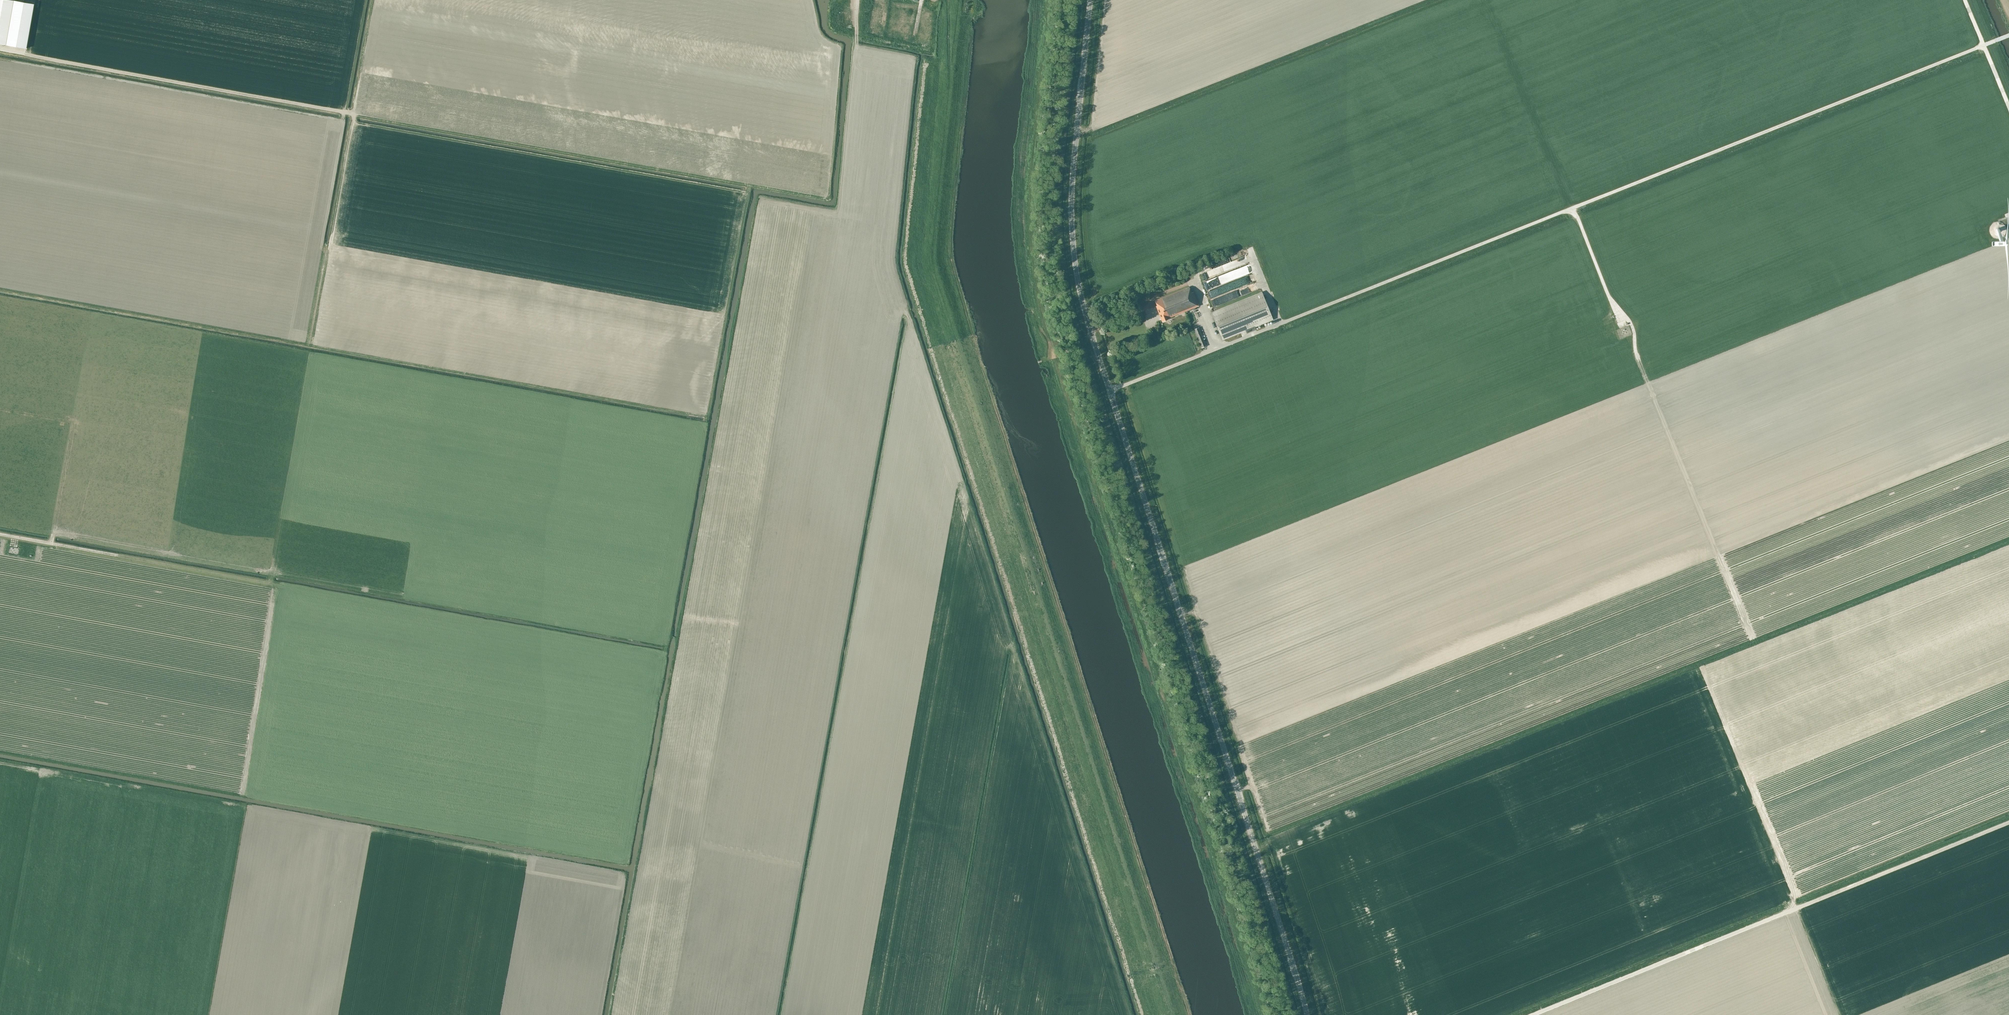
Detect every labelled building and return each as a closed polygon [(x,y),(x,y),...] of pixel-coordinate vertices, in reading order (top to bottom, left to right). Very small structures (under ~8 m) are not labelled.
[(14,0),(12,0),(0,0),(0,44),(6,45),(14,0)] [(14,0),(6,45),(26,48),(34,4),(14,0)] [(1157,306),(1156,306),(1162,322),(1169,319),(1168,318),(1198,306),(1193,292),(1192,293),(1189,287),(1155,302),(1157,306)] [(1246,334),(1250,332),(1256,330),(1255,327),(1273,320),(1261,292),(1211,312),(1222,340),(1245,331),(1246,334)] [(1194,329),(1201,348),(1206,346),(1198,328),(1194,329)]
